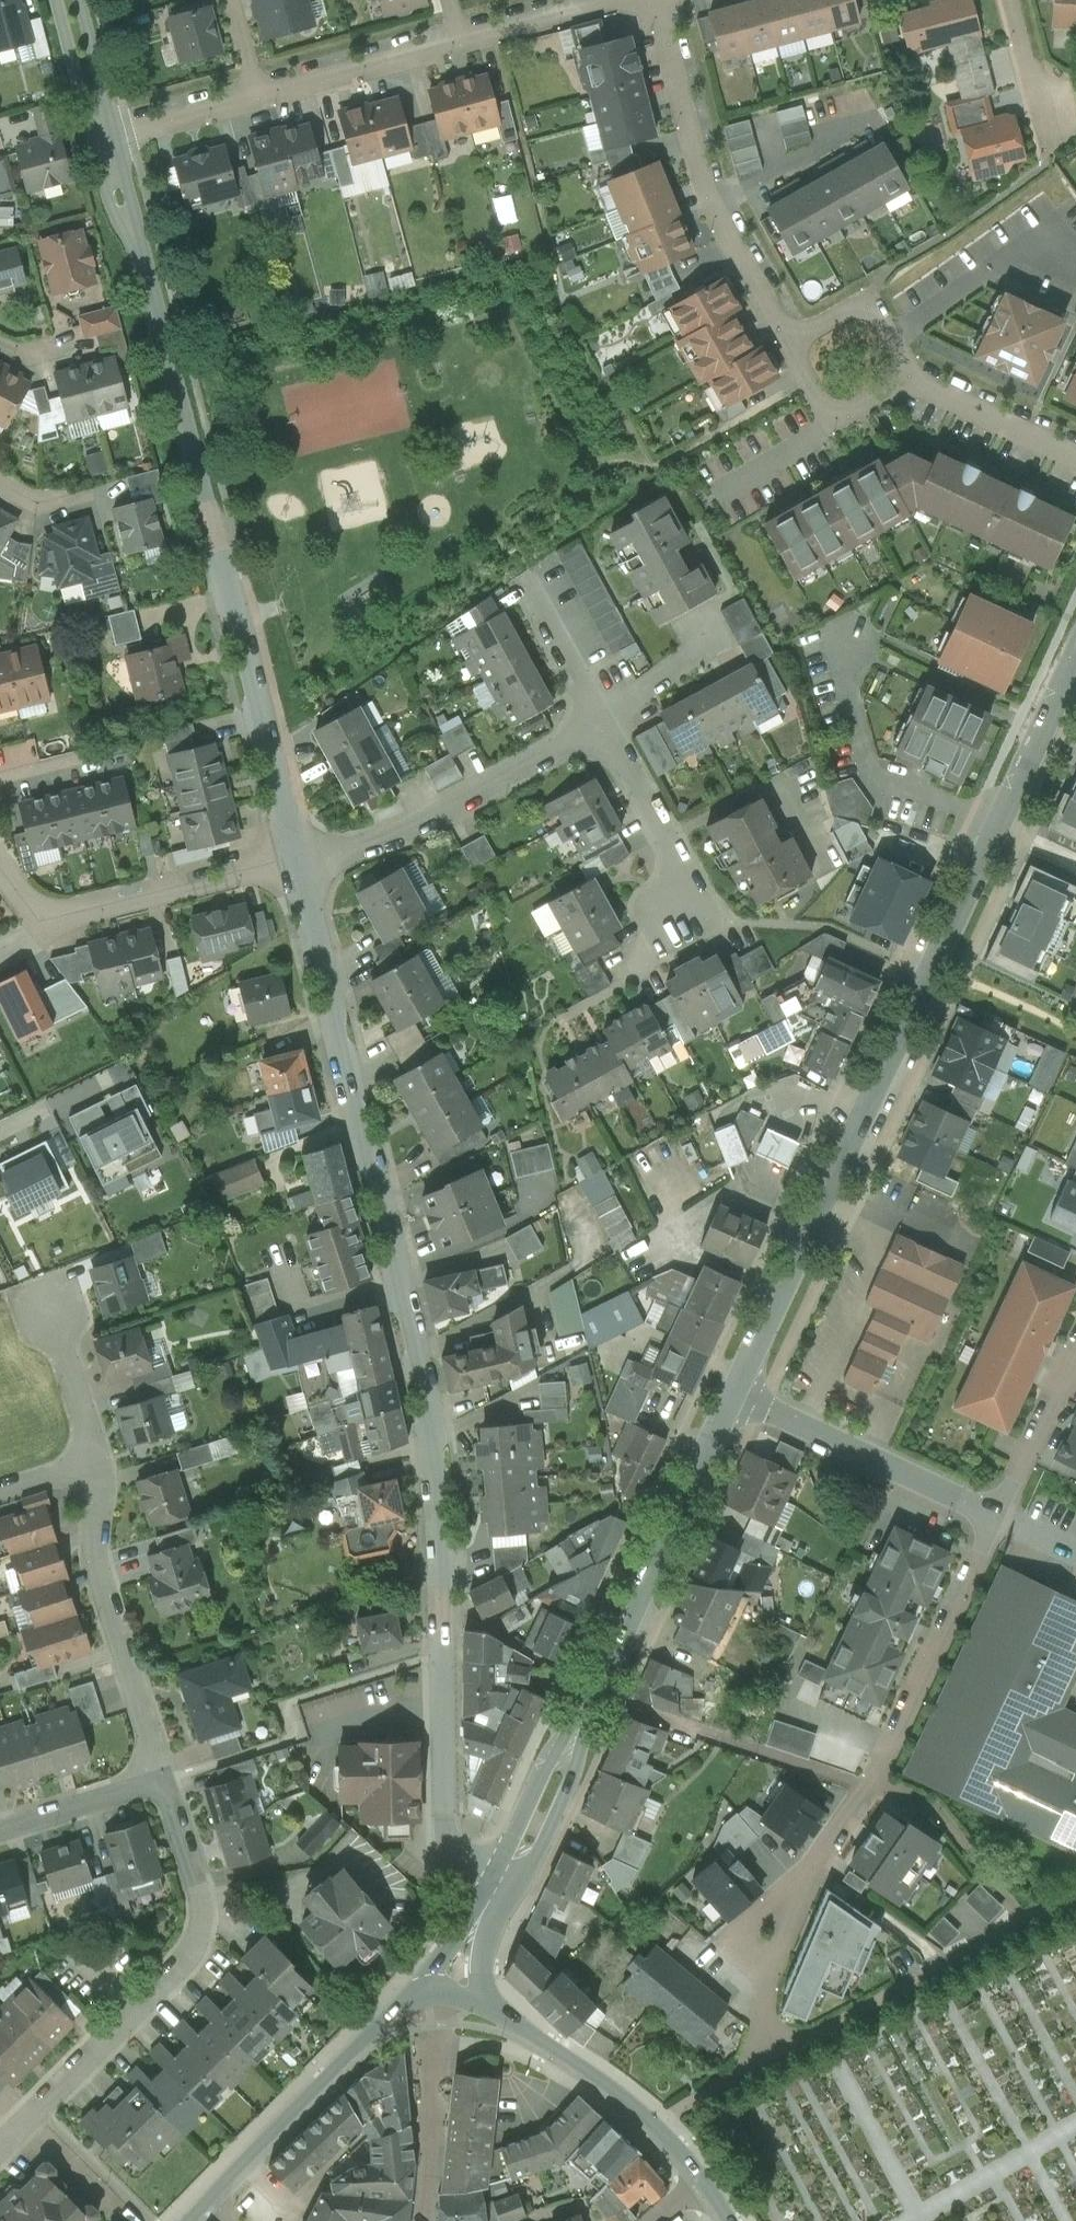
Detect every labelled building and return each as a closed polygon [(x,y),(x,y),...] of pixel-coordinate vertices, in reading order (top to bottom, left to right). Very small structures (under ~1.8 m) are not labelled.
[(0,2),(0,52),(30,44),(31,43),(26,22),(24,14),(22,15),(17,0),(6,0),(0,2)] [(265,39),(281,35),(285,37),(293,35),(296,31),(312,26),(305,0),(254,0),(265,39)] [(384,15),(395,12),(400,15),(407,13),(410,8),(426,3),(425,0),(379,0),(384,15)] [(728,6),(728,7),(731,9),(737,7),(735,0),(726,0),(728,6)] [(764,0),(748,4),(744,2),(742,6),(737,7),(749,52),(776,44),(764,0)] [(764,0),(776,44),(803,37),(793,0),(764,0)] [(803,37),(830,30),(822,0),(793,0),(803,37)] [(830,30),(858,22),(854,10),(852,0),(822,0),(830,30)] [(854,10),(867,6),(865,0),(852,0),(854,10)] [(930,4),(931,9),(899,17),(909,53),(947,44),(955,76),(987,67),(979,36),(980,35),(971,0),(947,0),(930,4)] [(1053,27),(1075,28),(1075,0),(1055,0),(1053,27)] [(725,10),(709,15),(709,16),(716,42),(721,59),(749,52),(737,7),(731,9),(728,7),(728,6),(725,10)] [(209,8),(169,19),(181,63),(221,52),(209,8)] [(709,16),(696,20),(703,45),(716,42),(709,16)] [(50,56),(40,18),(26,22),(31,43),(30,44),(35,60),(50,56)] [(628,38),(580,50),(584,65),(581,70),(585,86),(590,90),(592,97),(592,98),(640,85),(636,69),(638,69),(635,56),(633,56),(628,38)] [(987,67),(955,76),(961,101),(962,102),(984,97),(985,97),(994,95),(987,67)] [(486,76),(465,82),(464,80),(456,82),(470,131),(497,124),(498,124),(493,105),(486,76)] [(456,82),(442,85),(443,88),(429,92),(436,120),(441,139),(443,139),(470,131),(456,82)] [(640,85),(592,98),(599,123),(647,111),(640,85)] [(984,97),(962,102),(961,101),(946,105),(950,120),(988,110),(985,97),(984,97)] [(369,107),(368,107),(381,156),(382,156),(409,149),(411,148),(405,128),(397,99),(369,107)] [(63,101),(53,103),(59,124),(68,121),(63,101)] [(507,101),(493,105),(498,124),(497,124),(502,143),(517,139),(507,101)] [(53,103),(35,108),(41,129),(55,125),(59,124),(53,103)] [(368,105),(339,113),(353,166),(383,158),(382,156),(381,156),(368,107),(369,107),(368,105)] [(802,106),(776,113),(779,126),(805,119),(802,106)] [(988,110),(950,120),(954,135),(962,133),(962,131),(991,124),(988,110)] [(647,111),(599,123),(602,135),(604,137),(607,146),(605,147),(605,148),(605,150),(629,143),(654,137),(647,111)] [(991,124),(962,131),(962,133),(974,180),(1005,172),(1011,161),(1023,159),(1013,118),(991,124)] [(805,119),(779,126),(783,138),(808,131),(805,119)] [(436,120),(423,124),(431,155),(433,162),(448,158),(443,139),(441,139),(436,120)] [(749,120),(723,127),(727,140),(752,133),(749,120)] [(423,124),(405,128),(411,148),(409,149),(413,160),(431,155),(423,124)] [(41,129),(40,129),(44,142),(17,149),(26,182),(38,179),(40,187),(69,179),(55,125),(41,129)] [(309,126),(293,130),(293,128),(280,131),(279,131),(293,181),(294,181),(320,174),(321,174),(316,155),(309,126)] [(280,129),(249,138),(259,174),(265,197),(266,196),(296,188),(294,181),(293,181),(279,131),(280,131),(280,129)] [(808,131),(783,138),(786,151),(812,144),(809,131),(808,131)] [(752,133),(727,140),(730,152),(756,146),(752,133)] [(911,169),(894,141),(883,147),(899,176),(911,169)] [(629,143),(605,150),(605,148),(603,149),(607,163),(633,156),(629,143)] [(861,145),(853,149),(859,158),(864,156),(865,151),(861,145)] [(882,145),(869,152),(865,151),(864,156),(859,158),(883,201),(905,189),(906,188),(899,176),(883,147),(882,145)] [(756,146),(730,152),(733,165),(759,158),(756,146)] [(205,149),(191,153),(192,156),(174,161),(187,208),(235,195),(236,195),(230,170),(224,147),(206,152),(205,149)] [(344,147),(330,151),(337,177),(340,188),(354,184),(344,147)] [(330,151),(316,155),(321,174),(320,174),(322,181),(337,177),(330,151)] [(633,156),(607,163),(614,180),(642,169),(636,155),(633,156)] [(0,158),(0,199),(16,194),(6,156),(0,158)] [(838,157),(831,162),(836,171),(841,169),(842,164),(838,157)] [(759,158),(733,165),(737,178),(762,171),(759,158)] [(859,158),(847,165),(842,164),(841,169),(836,171),(861,214),(883,201),(859,158)] [(831,162),(823,166),(827,173),(831,174),(836,171),(831,162)] [(614,180),(609,182),(620,209),(666,190),(655,164),(642,169),(614,180)] [(246,177),(243,167),(230,170),(236,195),(235,195),(239,208),(254,204),(246,177)] [(861,214),(836,171),(831,174),(827,173),(826,177),(814,184),(838,227),(861,214)] [(259,174),(246,177),(254,204),(268,201),(266,196),(265,197),(259,174)] [(793,183),(786,187),(791,197),(796,194),(797,190),(793,183)] [(838,227),(814,184),(802,191),(797,190),(796,194),(791,197),(815,240),(838,227)] [(786,187),(778,192),(782,198),(786,200),(791,197),(786,187)] [(905,189),(883,201),(889,212),(911,200),(905,189)] [(666,190),(620,209),(625,221),(628,222),(632,233),(630,233),(630,234),(630,235),(677,216),(666,190)] [(815,240),(791,197),(786,200),(782,198),(781,203),(768,210),(792,253),(815,240)] [(677,216),(630,235),(630,234),(628,235),(631,244),(629,250),(634,262),(640,264),(643,273),(667,263),(692,253),(677,216)] [(80,232),(42,242),(55,293),(65,290),(70,296),(78,293),(80,286),(94,283),(89,265),(93,263),(89,250),(85,251),(80,232)] [(0,254),(0,293),(13,289),(12,287),(25,283),(16,249),(0,254)] [(667,263),(643,273),(648,286),(656,301),(670,293),(679,289),(672,276),(667,263)] [(676,304),(668,309),(684,338),(685,339),(731,313),(731,314),(738,309),(721,279),(676,304)] [(656,301),(647,305),(652,317),(668,309),(676,304),(670,293),(656,301)] [(1036,309),(1023,303),(1023,304),(1005,296),(976,357),(994,366),(994,367),(1006,372),(1006,371),(1033,384),(1045,359),(1047,360),(1052,348),(1050,347),(1062,323),(1035,310),(1036,309)] [(115,306),(102,310),(105,320),(80,326),(84,339),(96,336),(122,329),(115,306)] [(731,313),(685,339),(684,338),(677,342),(688,363),(696,359),(707,378),(753,353),(753,352),(731,314),(731,313)] [(122,329),(96,336),(100,350),(116,346),(123,371),(132,369),(122,329)] [(753,353),(707,378),(724,408),(739,399),(777,378),(760,348),(753,352),(753,353)] [(114,359),(85,367),(98,414),(127,406),(114,359)] [(85,367),(55,375),(60,397),(67,422),(98,414),(85,367)] [(3,369),(0,374),(0,424),(5,427),(30,385),(3,369)] [(1065,399),(1075,404),(1075,375),(1065,399)] [(44,387),(31,390),(38,416),(51,412),(48,400),(44,387)] [(51,412),(38,416),(37,444),(59,438),(55,425),(67,422),(60,397),(48,400),(51,412)] [(724,408),(716,412),(723,424),(746,411),(739,399),(724,408)] [(931,467),(906,455),(882,469),(905,510),(914,504),(932,467),(931,467)] [(963,468),(937,456),(931,467),(932,467),(914,504),(985,537),(1007,489),(977,474),(978,471),(964,464),(963,468)] [(878,461),(863,470),(855,469),(853,476),(845,480),(838,479),(835,486),(821,494),(850,546),(907,513),(905,510),(882,469),(878,461)] [(158,469),(126,478),(130,490),(161,482),(158,469)] [(1071,519),(1031,500),(1033,496),(1019,490),(1017,493),(1007,489),(985,537),(1049,567),(1071,519)] [(821,494),(806,502),(799,501),(796,508),(789,512),(782,511),(779,518),(764,526),(793,578),(850,546),(821,494)] [(152,498),(114,508),(126,555),(164,545),(152,498)] [(680,576),(668,554),(686,545),(661,498),(632,513),(635,519),(611,533),(661,624),(714,595),(698,566),(680,576)] [(7,536),(14,524),(0,516),(0,548),(7,536)] [(87,519),(67,525),(69,531),(45,538),(48,547),(44,548),(41,574),(56,575),(59,587),(95,577),(99,576),(94,558),(97,557),(97,556),(87,519)] [(7,536),(0,548),(0,561),(13,569),(12,580),(26,582),(31,545),(18,543),(7,536)] [(635,643),(578,540),(556,553),(613,655),(620,651),(635,643)] [(110,553),(97,556),(97,557),(94,558),(99,576),(95,577),(100,596),(120,591),(110,553)] [(1032,626),(968,596),(938,660),(1002,690),(1032,626)] [(488,597),(461,616),(469,630),(497,614),(488,597)] [(743,598),(720,611),(727,623),(750,610),(743,598)] [(134,610),(108,616),(115,646),(141,640),(134,610)] [(750,610),(727,623),(733,634),(756,621),(750,610)] [(469,630),(461,634),(474,658),(514,636),(501,612),(497,614),(469,630)] [(474,658),(461,634),(454,638),(466,662),(474,658)] [(169,646),(128,657),(139,702),(182,691),(174,662),(188,659),(182,636),(167,640),(169,646)] [(527,658),(514,636),(474,658),(487,680),(527,658)] [(635,643),(620,651),(625,662),(641,653),(635,643)] [(36,648),(4,655),(16,706),(48,699),(36,648)] [(0,656),(0,711),(16,706),(4,655),(0,656)] [(527,658),(487,680),(499,703),(539,681),(527,658)] [(752,666),(729,678),(751,718),(760,735),(783,722),(778,713),(779,713),(752,666)] [(751,718),(729,678),(706,691),(728,730),(751,718)] [(539,681),(499,703),(512,726),(541,711),(552,705),(539,681)] [(954,701),(926,688),(914,712),(896,751),(959,781),(989,718),(954,701)] [(728,730),(706,691),(684,703),(706,743),(728,730)] [(346,696),(321,714),(327,724),(353,710),(346,696)] [(684,703),(660,716),(663,721),(682,756),(706,743),(684,703)] [(327,724),(317,730),(323,741),(319,743),(327,757),(330,755),(372,732),(359,707),(353,710),(327,724)] [(541,711),(512,726),(518,738),(547,722),(541,711)] [(682,756),(663,721),(652,728),(673,766),(684,760),(682,756)] [(192,722),(162,730),(165,743),(195,735),(192,722)] [(475,746),(462,723),(451,729),(463,752),(475,746)] [(451,729),(439,736),(449,754),(452,759),(463,752),(451,729)] [(372,732),(330,755),(336,766),(333,768),(340,781),(343,779),(386,756),(372,732)] [(195,735),(165,743),(168,756),(169,756),(168,755),(194,749),(191,736),(196,735),(195,735)] [(126,740),(101,746),(104,758),(129,752),(126,740)] [(194,749),(168,755),(169,756),(176,786),(224,773),(221,760),(218,761),(214,744),(194,749)] [(129,752),(104,758),(107,771),(133,765),(129,752)] [(449,754),(424,768),(431,780),(456,766),(452,759),(449,754)] [(386,756),(343,779),(349,791),(347,793),(354,806),(366,799),(391,786),(400,781),(386,756)] [(456,766),(431,780),(437,791),(463,777),(456,766)] [(224,773),(176,786),(184,815),(232,803),(224,773)] [(1075,777),(1070,789),(1074,790),(1071,796),(1063,793),(1046,828),(1075,842),(1075,777)] [(122,779),(96,785),(108,833),(121,830),(121,829),(134,825),(122,779)] [(592,779),(545,804),(546,807),(557,801),(561,808),(558,810),(565,824),(569,823),(605,803),(592,779)] [(850,782),(825,789),(832,816),(851,822),(855,823),(866,826),(871,813),(850,782)] [(96,785),(71,792),(83,838),(95,835),(96,837),(108,833),(96,785)] [(391,786),(366,799),(372,811),(397,798),(391,786)] [(71,792),(46,798),(58,846),(71,843),(70,841),(83,838),(71,792)] [(46,798),(20,805),(27,832),(32,851),(33,851),(45,848),(45,849),(58,846),(46,798)] [(761,799),(707,827),(735,881),(743,877),(757,905),(811,876),(791,837),(773,847),(765,832),(776,826),(761,799)] [(184,815),(182,816),(190,848),(190,849),(210,844),(238,837),(233,817),(235,816),(232,803),(184,815)] [(620,831),(605,803),(569,823),(574,831),(570,833),(575,841),(573,842),(575,845),(576,844),(581,852),(620,831)] [(851,822),(830,833),(847,864),(848,865),(871,853),(855,823),(851,822)] [(148,829),(136,832),(142,857),(154,854),(148,829)] [(32,851),(27,832),(14,835),(24,873),(38,870),(33,851),(32,851)] [(496,858),(484,835),(472,842),(485,865),(496,858)] [(485,865),(472,842),(461,848),(473,871),(485,865)] [(190,849),(190,848),(172,853),(175,867),(214,858),(210,844),(190,849)] [(629,856),(623,844),(598,858),(605,870),(629,856)] [(416,860),(357,893),(364,905),(362,906),(369,919),(415,893),(430,884),(416,860)] [(878,860),(851,918),(900,941),(927,883),(878,860)] [(1029,865),(1012,901),(1020,904),(1017,911),(1014,909),(1008,920),(1012,922),(1009,928),(1001,925),(984,960),(1032,982),(1046,952),(1052,954),(1056,945),(1068,921),(1062,918),(1075,888),(1075,887),(1029,865)] [(595,878),(548,904),(562,928),(605,904),(599,894),(603,892),(595,878)] [(1062,918),(1068,921),(1056,945),(1075,955),(1075,888),(1062,918)] [(415,893),(372,917),(378,928),(375,930),(383,943),(383,944),(398,935),(429,918),(415,893)] [(605,904),(562,928),(576,955),(613,935),(619,931),(613,919),(616,918),(608,902),(605,904)] [(246,905),(191,919),(201,961),(223,956),(222,952),(238,948),(237,944),(254,939),(255,939),(248,915),(246,905)] [(263,911),(248,915),(255,939),(254,939),(257,951),(272,943),(263,911)] [(150,932),(129,938),(128,935),(121,937),(133,984),(161,976),(150,932)] [(846,943),(827,935),(823,934),(798,949),(799,950),(815,957),(825,961),(827,957),(837,962),(846,943)] [(398,935),(383,944),(383,943),(373,948),(380,960),(397,951),(405,947),(398,935)] [(613,935),(576,955),(582,966),(619,946),(613,935)] [(121,937),(89,945),(96,971),(102,996),(134,988),(133,984),(121,937)] [(75,953),(50,959),(50,960),(69,983),(69,984),(83,981),(81,975),(96,971),(89,945),(74,949),(75,953)] [(750,952),(763,975),(774,969),(762,946),(750,952)] [(380,960),(369,967),(375,978),(403,962),(397,951),(380,960)] [(738,959),(751,981),(763,975),(750,952),(738,959)] [(738,959),(735,953),(719,961),(738,996),(754,988),(751,981),(738,959)] [(375,978),(372,980),(381,997),(378,999),(382,1007),(386,1005),(428,981),(414,956),(403,962),(375,978)] [(180,957),(166,960),(176,998),(189,991),(180,957)] [(717,957),(702,965),(699,958),(686,966),(712,1013),(718,1009),(720,1013),(737,1004),(739,997),(738,996),(719,961),(717,957)] [(815,957),(805,978),(815,983),(825,961),(815,957)] [(837,962),(827,957),(825,961),(815,983),(812,989),(829,997),(833,999),(864,1013),(865,1013),(879,982),(837,962)] [(686,966),(674,972),(678,978),(665,985),(671,995),(688,1026),(689,1025),(711,1013),(715,1021),(716,1021),(712,1013),(686,966)] [(0,984),(0,1000),(19,1039),(51,1024),(37,994),(26,972),(0,984)] [(280,977),(242,986),(251,1021),(285,1013),(281,997),(285,996),(280,977)] [(761,1000),(775,1025),(783,1020),(829,997),(812,989),(815,983),(805,978),(761,1000)] [(37,994),(51,1024),(85,1007),(64,980),(37,994)] [(428,981),(386,1005),(395,1021),(391,1023),(396,1031),(396,1032),(415,1022),(443,1006),(428,981)] [(688,1026),(671,995),(659,1001),(673,1025),(682,1042),(683,1045),(696,1038),(689,1025),(688,1026)] [(833,999),(829,997),(783,1020),(792,1037),(810,1025),(824,1012),(827,1013),(833,999)] [(864,1013),(833,999),(827,1013),(818,1031),(849,1046),(864,1013)] [(673,1025),(659,1001),(648,1007),(661,1031),(663,1031),(673,1025)] [(647,1006),(643,1005),(633,1011),(634,1014),(625,1019),(646,1057),(647,1059),(657,1054),(661,1055),(671,1050),(670,1048),(663,1035),(664,1034),(663,1031),(661,1031),(648,1007),(647,1006)] [(1016,1030),(984,1015),(978,1028),(1004,1040),(1004,1041),(1009,1044),(1016,1030)] [(625,1019),(624,1016),(614,1021),(612,1026),(604,1030),(609,1041),(626,1071),(635,1066),(636,1061),(646,1057),(625,1019)] [(978,1028),(959,1019),(946,1047),(992,1068),(1004,1041),(1004,1040),(978,1028)] [(793,1039),(792,1037),(783,1020),(775,1025),(757,1034),(769,1053),(793,1039)] [(415,1022),(396,1032),(396,1031),(386,1036),(393,1049),(422,1033),(415,1022)] [(682,1042),(673,1025),(663,1031),(664,1034),(663,1035),(670,1048),(682,1042)] [(849,1046),(818,1031),(803,1065),(834,1080),(849,1046)] [(422,1033),(393,1049),(399,1061),(428,1044),(422,1033)] [(739,1069),(769,1053),(757,1034),(730,1048),(739,1069)] [(609,1041),(601,1046),(597,1045),(587,1050),(588,1052),(609,1090),(618,1085),(623,1086),(631,1081),(626,1071),(609,1041)] [(1047,1091),(1063,1050),(1042,1042),(1025,1082),(1047,1091)] [(428,1044),(399,1061),(405,1072),(435,1055),(428,1044)] [(992,1068),(946,1047),(933,1074),(955,1084),(979,1095),(979,1094),(992,1068)] [(609,1090),(588,1052),(578,1057),(574,1057),(565,1062),(566,1064),(586,1101),(595,1096),(600,1098),(610,1093),(609,1090)] [(300,1053),(263,1062),(270,1095),(309,1085),(300,1053)] [(405,1072),(397,1077),(406,1094),(402,1096),(407,1104),(410,1102),(454,1078),(439,1053),(435,1055),(405,1072)] [(566,1064),(554,1071),(553,1069),(546,1073),(544,1077),(551,1089),(548,1094),(552,1101),(550,1102),(560,1120),(573,1113),(575,1107),(586,1101),(566,1064)] [(454,1078),(410,1102),(419,1117),(415,1119),(421,1129),(424,1127),(467,1103),(454,1078)] [(979,1095),(955,1084),(949,1097),(953,1100),(977,1111),(978,1111),(985,1097),(979,1094),(979,1095)] [(309,1085),(270,1095),(279,1128),(317,1118),(309,1085)] [(127,1091),(70,1116),(100,1181),(157,1156),(127,1091)] [(977,1111),(953,1100),(947,1113),(966,1122),(966,1123),(970,1125),(977,1111)] [(467,1103),(424,1127),(433,1143),(430,1145),(435,1154),(463,1139),(481,1128),(467,1103)] [(947,1113),(924,1103),(914,1123),(912,1122),(909,1129),(954,1149),(966,1123),(966,1122),(947,1113)] [(761,1121),(743,1111),(724,1119),(728,1128),(734,1126),(744,1151),(761,1121)] [(728,1128),(714,1134),(728,1167),(747,1159),(744,1151),(734,1126),(728,1128)] [(767,1128),(754,1153),(787,1169),(799,1144),(767,1128)] [(61,1133),(45,1141),(61,1173),(77,1165),(61,1133)] [(463,1139),(435,1154),(441,1165),(468,1149),(463,1139)] [(0,1164),(0,1168),(12,1191),(7,1193),(17,1214),(69,1188),(61,1173),(45,1141),(0,1164)] [(339,1143),(304,1154),(313,1190),(317,1204),(349,1193),(351,1192),(339,1143)] [(548,1144),(510,1153),(516,1178),(554,1169),(548,1144)] [(1071,1150),(1065,1163),(1075,1169),(1075,1152),(1071,1150)] [(473,1156),(451,1168),(456,1180),(479,1171),(473,1156)] [(254,1159),(211,1176),(223,1201),(265,1184),(254,1159)] [(456,1180),(448,1184),(449,1186),(422,1198),(429,1215),(426,1216),(440,1250),(501,1225),(479,1171),(456,1180)] [(601,1171),(580,1183),(586,1195),(608,1183),(601,1171)] [(1048,1220),(1075,1233),(1075,1184),(1067,1180),(1048,1220)] [(608,1183),(586,1195),(593,1207),(614,1195),(608,1183)] [(313,1190),(288,1199),(291,1212),(317,1204),(313,1190)] [(349,1193),(317,1204),(325,1229),(306,1235),(326,1293),(370,1278),(356,1234),(360,1233),(356,1221),(358,1221),(349,1193)] [(632,1228),(615,1195),(614,1195),(593,1207),(610,1240),(630,1229),(632,1228)] [(766,1227),(719,1207),(703,1246),(747,1266),(766,1227)] [(529,1224),(505,1238),(518,1262),(543,1248),(529,1224)] [(610,1240),(608,1241),(614,1252),(636,1240),(630,1229),(610,1240)] [(159,1232),(130,1243),(137,1264),(167,1255),(159,1232)] [(963,1265),(896,1234),(865,1301),(877,1307),(843,1380),(872,1394),(886,1362),(891,1364),(906,1331),(928,1341),(963,1265)] [(1071,1253),(1047,1242),(1042,1254),(1066,1265),(1071,1253)] [(131,1259),(95,1270),(100,1287),(98,1287),(106,1311),(141,1300),(136,1283),(138,1282),(131,1259)] [(1022,1262),(953,1408),(1006,1433),(1075,1286),(1022,1262)] [(502,1267),(473,1273),(477,1289),(506,1282),(502,1267)] [(740,1283),(705,1267),(697,1282),(684,1309),(721,1322),(722,1322),(740,1283)] [(697,1282),(672,1270),(672,1271),(660,1301),(668,1304),(684,1309),(697,1282)] [(672,1271),(654,1279),(647,1297),(660,1301),(672,1271)] [(457,1274),(425,1282),(433,1319),(466,1311),(462,1293),(477,1289),(473,1273),(458,1276),(457,1274)] [(267,1278),(242,1286),(254,1324),(279,1316),(267,1278)] [(573,1280),(551,1293),(561,1335),(584,1329),(573,1280)] [(628,1291),(593,1308),(609,1340),(643,1322),(628,1291)] [(684,1309),(668,1304),(655,1329),(671,1336),(684,1309)] [(376,1306),(343,1315),(347,1330),(351,1348),(384,1339),(376,1306)] [(534,1365),(520,1307),(493,1322),(495,1331),(498,1344),(500,1344),(508,1378),(510,1377),(534,1365)] [(721,1322),(684,1309),(671,1336),(708,1353),(722,1322),(721,1322)] [(286,1316),(254,1325),(265,1353),(297,1344),(286,1316)] [(297,1344),(265,1353),(271,1370),(297,1363),(351,1348),(347,1330),(297,1344)] [(138,1331),(96,1344),(108,1382),(130,1375),(150,1369),(150,1367),(138,1331)] [(495,1331),(469,1337),(472,1350),(442,1357),(450,1391),(508,1378),(500,1344),(498,1344),(495,1331)] [(708,1353),(671,1336),(657,1367),(652,1370),(637,1364),(633,1365),(627,1379),(649,1390),(663,1381),(689,1393),(708,1353)] [(351,1348),(297,1363),(304,1392),(324,1387),(356,1378),(391,1368),(384,1339),(351,1348)] [(150,1369),(130,1375),(134,1388),(173,1376),(168,1362),(150,1367),(150,1369)] [(570,1385),(587,1381),(583,1362),(565,1366),(570,1385)] [(173,1376),(134,1388),(139,1402),(160,1396),(160,1397),(178,1392),(173,1376)] [(627,1379),(620,1376),(604,1412),(627,1422),(628,1421),(633,1424),(649,1390),(627,1379)] [(393,1379),(330,1400),(308,1408),(317,1434),(399,1405),(393,1379)] [(564,1382),(538,1384),(539,1397),(565,1394),(564,1382)] [(565,1394),(539,1397),(540,1410),(555,1408),(566,1407),(565,1394)] [(139,1402),(117,1409),(128,1446),(171,1433),(160,1397),(160,1396),(139,1402)] [(399,1405),(317,1434),(324,1454),(342,1450),(346,1461),(358,1457),(408,1442),(399,1405)] [(566,1407),(555,1408),(556,1421),(567,1420),(566,1407)] [(540,1410),(523,1411),(524,1424),(529,1423),(556,1421),(555,1408),(540,1410)] [(633,1424),(628,1421),(627,1422),(613,1455),(623,1459),(620,1467),(621,1494),(637,1501),(666,1440),(633,1424)] [(524,1424),(482,1427),(483,1442),(476,1442),(477,1455),(531,1451),(529,1423),(524,1424)] [(1072,1434),(1067,1444),(1066,1443),(1062,1445),(1055,1458),(1075,1468),(1075,1436),(1072,1434)] [(803,1452),(779,1441),(774,1453),(781,1457),(777,1466),(793,1474),(803,1452)] [(208,1444),(177,1453),(182,1471),(213,1461),(208,1444)] [(531,1451),(477,1455),(478,1469),(485,1469),(486,1482),(532,1478),(531,1451)] [(777,1466),(750,1453),(738,1478),(782,1499),(793,1474),(777,1466)] [(346,1461),(333,1467),(337,1481),(363,1472),(358,1457),(346,1461)] [(333,1467),(307,1476),(312,1489),(321,1486),(331,1483),(337,1481),(333,1467)] [(175,1471),(138,1482),(143,1496),(139,1500),(142,1510),(148,1512),(152,1525),(188,1514),(175,1471)] [(358,1488),(366,1486),(363,1472),(337,1481),(331,1483),(342,1516),(362,1509),(358,1488)] [(532,1478),(486,1482),(487,1501),(481,1501),(481,1509),(535,1505),(532,1478)] [(782,1499),(738,1478),(726,1504),(752,1516),(770,1524),(782,1530),(794,1505),(782,1499)] [(366,1486),(358,1488),(362,1509),(365,1524),(347,1528),(343,1533),(347,1554),(348,1553),(353,1557),(391,1549),(389,1539),(396,1529),(395,1529),(393,1519),(403,1517),(402,1514),(405,1509),(403,1501),(399,1498),(395,1480),(366,1486)] [(321,1486),(312,1489),(318,1506),(327,1504),(321,1486)] [(46,1491),(21,1499),(25,1512),(45,1505),(46,1507),(50,1505),(46,1491)] [(607,1505),(609,1514),(618,1511),(617,1504),(607,1505)] [(0,1520),(0,1540),(6,1543),(10,1555),(52,1542),(56,1541),(46,1507),(45,1505),(25,1512),(0,1520)] [(535,1505),(481,1509),(482,1517),(489,1516),(491,1536),(537,1532),(535,1505)] [(611,1515),(558,1543),(559,1544),(577,1573),(595,1564),(610,1557),(626,1522),(612,1516),(611,1516),(611,1515)] [(770,1524),(752,1516),(744,1532),(774,1546),(782,1530),(770,1524)] [(193,1526),(156,1538),(160,1553),(186,1544),(187,1546),(193,1544),(197,1537),(193,1526)] [(949,1553),(893,1527),(826,1670),(804,1660),(797,1676),(819,1686),(822,1678),(828,1681),(873,1702),(879,1705),(949,1553)] [(774,1546),(744,1532),(737,1549),(740,1550),(735,1561),(743,1565),(744,1562),(771,1566),(779,1549),(774,1546)] [(737,1549),(710,1537),(693,1574),(723,1586),(722,1587),(736,1589),(760,1592),(772,1566),(771,1566),(744,1562),(743,1565),(735,1561),(740,1550),(737,1549)] [(52,1542),(10,1555),(15,1570),(21,1573),(26,1590),(61,1580),(67,1577),(62,1559),(58,1560),(52,1542)] [(160,1553),(149,1556),(156,1578),(149,1580),(156,1604),(158,1603),(172,1611),(172,1612),(192,1606),(199,1594),(208,1591),(200,1565),(191,1561),(187,1546),(186,1544),(160,1553)] [(577,1573),(559,1544),(546,1552),(563,1581),(577,1573)] [(526,1545),(493,1548),(495,1579),(502,1575),(520,1565),(527,1561),(526,1545)] [(563,1581),(547,1590),(560,1596),(564,1598),(587,1608),(610,1557),(595,1564),(577,1573),(563,1581)] [(520,1565),(502,1575),(511,1595),(530,1585),(520,1565)] [(904,1774),(1075,1856),(1075,1778),(1070,1776),(1075,1762),(1075,1717),(1059,1709),(1075,1673),(1075,1602),(1002,1567),(904,1774)] [(495,1579),(469,1592),(482,1618),(514,1602),(511,1595),(502,1575),(495,1579)] [(26,1590),(18,1593),(23,1608),(30,1613),(35,1628),(75,1615),(70,1598),(67,1599),(61,1580),(26,1590)] [(722,1587),(688,1583),(687,1585),(689,1586),(677,1612),(675,1613),(673,1614),(672,1618),(673,1621),(674,1623),(676,1624),(678,1624),(679,1625),(681,1624),(712,1639),(712,1638),(736,1589),(722,1587)] [(547,1590),(523,1604),(525,1605),(542,1618),(528,1647),(532,1650),(550,1612),(552,1613),(560,1596),(547,1590)] [(531,1616),(525,1605),(523,1604),(500,1618),(508,1630),(531,1616)] [(396,1612),(357,1619),(358,1624),(351,1626),(355,1646),(362,1645),(363,1651),(402,1643),(396,1612)] [(552,1613),(550,1612),(532,1650),(562,1663),(579,1625),(552,1613)] [(35,1628),(22,1632),(28,1651),(35,1654),(38,1666),(39,1668),(52,1664),(91,1652),(85,1632),(81,1633),(75,1615),(35,1628)] [(801,1635),(777,1623),(771,1635),(795,1646),(801,1635)] [(712,1639),(681,1624),(672,1641),(709,1660),(719,1641),(712,1638),(712,1639)] [(501,1642),(485,1632),(464,1632),(463,1661),(494,1662),(500,1662),(501,1642)] [(531,1660),(501,1642),(500,1662),(529,1668),(531,1660)] [(237,1657),(180,1676),(200,1739),(237,1727),(226,1692),(246,1685),(237,1657)] [(634,1697),(653,1706),(677,1714),(678,1714),(700,1721),(703,1699),(690,1699),(690,1677),(670,1668),(651,1659),(634,1697)] [(494,1662),(463,1661),(463,1681),(492,1682),(494,1682),(494,1678),(494,1662)] [(529,1668),(500,1662),(494,1662),(494,1678),(526,1684),(529,1668)] [(38,1666),(14,1674),(14,1675),(10,1677),(14,1691),(56,1678),(52,1664),(39,1668),(38,1666)] [(92,1681),(69,1689),(73,1701),(96,1694),(92,1681)] [(492,1682),(463,1681),(462,1717),(476,1712),(491,1707),(492,1692),(492,1682)] [(873,1702),(828,1681),(819,1700),(864,1722),(873,1702)] [(520,1693),(510,1689),(508,1693),(500,1710),(506,1713),(511,1715),(520,1693)] [(545,1699),(522,1690),(520,1693),(511,1715),(532,1725),(545,1699)] [(508,1693),(492,1692),(491,1707),(495,1706),(500,1710),(508,1693)] [(96,1694),(73,1701),(77,1714),(100,1707),(96,1694)] [(491,1707),(476,1712),(475,1725),(486,1729),(495,1706),(491,1707)] [(100,1707),(77,1714),(81,1726),(104,1719),(100,1707)] [(511,1715),(506,1713),(497,1734),(498,1734),(494,1744),(519,1755),(532,1725),(511,1715)] [(77,1714),(54,1721),(70,1771),(84,1766),(81,1759),(90,1756),(81,1726),(77,1714)] [(656,1729),(625,1717),(601,1770),(638,1785),(647,1767),(640,1764),(643,1757),(656,1729)] [(816,1734),(773,1720),(765,1745),(808,1760),(816,1734)] [(54,1721),(32,1728),(45,1771),(54,1768),(56,1775),(70,1771),(54,1721)] [(475,1725),(470,1723),(463,1722),(464,1752),(468,1753),(466,1764),(465,1765),(466,1792),(497,1805),(519,1755),(494,1744),(498,1734),(486,1729),(475,1725)] [(32,1728),(9,1735),(25,1785),(40,1780),(37,1773),(45,1771),(32,1728)] [(670,1735),(656,1729),(643,1757),(658,1762),(670,1735)] [(0,1738),(0,1783),(1,1785),(2,1784),(10,1782),(12,1789),(25,1785),(9,1735),(0,1738)] [(236,1737),(209,1745),(213,1759),(241,1751),(236,1737)] [(416,1742),(361,1743),(361,1747),(339,1748),(340,1800),(362,1800),(362,1821),(384,1821),(385,1838),(411,1838),(410,1820),(418,1820),(418,1796),(419,1796),(418,1753),(417,1753),(416,1742)] [(253,1758),(216,1770),(220,1784),(248,1775),(249,1780),(256,1778),(258,1774),(253,1758)] [(667,1775),(647,1767),(638,1785),(647,1788),(667,1775)] [(638,1785),(601,1770),(600,1772),(601,1772),(583,1811),(582,1811),(581,1812),(624,1832),(629,1834),(629,1833),(629,1832),(637,1813),(653,1820),(661,1804),(645,1796),(648,1791),(649,1789),(638,1785)] [(220,1784),(206,1789),(218,1828),(256,1816),(251,1799),(254,1793),(249,1780),(248,1775),(220,1784)] [(823,1811),(785,1784),(762,1817),(759,1820),(770,1827),(799,1847),(807,1835),(812,1837),(821,1824),(817,1821),(823,1811)] [(497,1805),(466,1792),(467,1814),(489,1823),(497,1805)] [(304,1793),(277,1801),(309,1830),(325,1812),(304,1793)] [(759,1820),(762,1817),(746,1807),(738,1814),(758,1837),(770,1827),(759,1820)] [(309,1830),(297,1844),(310,1856),(339,1823),(325,1812),(309,1830)] [(733,1859),(758,1837),(738,1814),(736,1813),(722,1826),(713,1847),(720,1855),(726,1850),(733,1859)] [(905,1828),(885,1814),(872,1832),(871,1832),(863,1844),(864,1845),(851,1864),(871,1878),(868,1882),(897,1902),(938,1844),(908,1823),(905,1828)] [(256,1816),(218,1828),(230,1866),(268,1854),(256,1816)] [(144,1822),(105,1834),(117,1872),(122,1887),(123,1886),(136,1883),(140,1896),(162,1889),(158,1876),(161,1876),(144,1822)] [(650,1843),(629,1833),(629,1834),(624,1832),(612,1858),(638,1870),(650,1843)] [(79,1841),(41,1853),(53,1890),(89,1879),(91,1879),(79,1841)] [(733,1859),(726,1850),(720,1855),(692,1880),(727,1920),(761,1890),(749,1876),(751,1875),(737,1859),(735,1861),(733,1859)] [(592,1866),(562,1851),(545,1887),(569,1898),(576,1901),(592,1866)] [(29,1857),(16,1861),(26,1895),(39,1891),(29,1857)] [(0,1865),(0,1913),(9,1910),(7,1904),(27,1898),(26,1895),(16,1861),(0,1865)] [(615,1863),(606,1870),(618,1889),(627,1882),(615,1863)] [(388,1924),(343,1871),(330,1881),(327,1877),(303,1897),(315,1911),(301,1923),(336,1965),(356,1948),(362,1955),(377,1942),(373,1937),(388,1924)] [(867,1883),(849,1871),(842,1880),(860,1893),(867,1883)] [(122,1887),(117,1872),(104,1875),(113,1905),(127,1900),(123,1886),(122,1887)] [(113,1905),(104,1875),(91,1879),(89,1879),(99,1909),(113,1905)] [(1003,1908),(979,1884),(964,1900),(988,1923),(1003,1908)] [(569,1898),(545,1887),(540,1899),(555,1907),(554,1908),(563,1912),(569,1898)] [(872,1921),(825,1889),(783,1991),(787,1993),(780,2008),(805,2019),(818,1987),(841,1997),(852,1970),(860,1973),(874,1939),(866,1936),(872,1921)] [(244,1906),(236,1898),(223,1908),(231,1917),(235,1913),(244,1906)] [(555,1907),(540,1899),(531,1919),(546,1926),(554,1908),(555,1907)] [(103,1924),(117,1919),(113,1905),(99,1909),(103,1924)] [(103,1924),(99,1909),(86,1913),(91,1927),(103,1924)] [(943,1917),(928,1932),(944,1948),(959,1932),(943,1917)] [(531,1919),(504,1975),(530,2000),(554,1976),(546,1969),(553,1962),(566,1935),(546,1926),(531,1919)] [(291,1961),(266,1936),(243,1959),(259,1975),(291,2007),(311,1987),(288,1964),(291,1961)] [(0,1940),(0,1955),(12,1951),(8,1938),(0,1940)] [(727,2007),(653,1946),(622,1983),(696,2044),(727,2007)] [(58,1987),(41,1970),(32,1980),(48,1997),(58,1987)] [(605,2015),(560,1970),(554,1976),(530,2000),(565,2035),(566,2035),(582,2047),(605,2015)] [(245,1989),(231,1974),(221,1984),(236,1999),(243,2006),(252,1996),(245,1989)] [(259,1975),(245,1989),(252,1996),(243,2006),(267,2030),(279,2017),(285,2023),(296,2012),(291,2007),(259,1975)] [(48,1997),(32,1980),(7,2005),(47,2045),(48,2045),(73,2021),(56,2004),(48,1997)] [(66,1995),(58,1987),(48,1997),(56,2004),(66,1995)] [(222,2012),(207,1997),(197,2007),(212,2022),(219,2029),(229,2019),(222,2012)] [(243,2006),(236,1999),(222,2012),(229,2019),(219,2029),(243,2053),(256,2040),(262,2046),(272,2035),(267,2030),(243,2006)] [(7,2005),(0,2012),(0,2076),(7,2083),(9,2085),(23,2070),(21,2068),(32,2057),(33,2059),(47,2045),(7,2005)] [(199,2035),(185,2020),(174,2031),(189,2045),(196,2052),(207,2042),(199,2035)] [(219,2029),(212,2022),(199,2035),(207,2042),(196,2052),(220,2076),(233,2063),(239,2069),(249,2059),(243,2053),(219,2029)] [(176,2059),(161,2044),(151,2054),(166,2069),(173,2076),(183,2066),(176,2059)] [(196,2052),(189,2045),(176,2059),(183,2066),(173,2076),(197,2100),(210,2087),(215,2093),(226,2082),(220,2076),(196,2052)] [(402,2051),(364,2073),(359,2078),(388,2131),(389,2132),(407,2125),(409,2124),(402,2051)] [(153,2082),(137,2067),(127,2077),(139,2088),(150,2099),(160,2089),(153,2082)] [(173,2076),(166,2069),(153,2082),(160,2089),(150,2099),(174,2123),(187,2110),(192,2116),(203,2105),(197,2100),(173,2076)] [(496,2078),(456,2073),(453,2100),(452,2100),(451,2112),(492,2117),(496,2078)] [(388,2131),(359,2078),(344,2092),(362,2124),(371,2139),(378,2136),(388,2131)] [(118,2087),(108,2097),(112,2101),(126,2115),(136,2104),(129,2098),(118,2087)] [(139,2088),(129,2098),(136,2104),(126,2115),(112,2101),(99,2115),(95,2110),(81,2124),(132,2175),(164,2142),(168,2146),(183,2132),(174,2123),(150,2099),(139,2088)] [(344,2092),(269,2165),(293,2191),(362,2124),(344,2092)] [(578,2095),(546,2132),(500,2148),(511,2179),(564,2161),(602,2118),(578,2095)] [(492,2117),(451,2112),(450,2113),(452,2113),(449,2141),(447,2140),(446,2153),(447,2154),(443,2192),(482,2188),(484,2188),(492,2117)] [(602,2118),(564,2161),(588,2182),(595,2173),(607,2183),(638,2155),(641,2152),(602,2118)] [(407,2125),(389,2132),(388,2131),(378,2136),(380,2162),(397,2161),(398,2161),(414,2162),(409,2150),(407,2125)] [(638,2155),(607,2183),(626,2206),(642,2192),(649,2201),(665,2187),(638,2155)] [(380,2162),(366,2165),(350,2168),(331,2182),(333,2193),(410,2199),(414,2162),(398,2161),(397,2161),(380,2162)] [(22,2191),(14,2190),(5,2200),(3,2198),(0,2198),(0,2220),(92,2220),(97,2216),(97,2212),(91,2205),(87,2205),(86,2206),(75,2196),(68,2198),(62,2192),(64,2185),(53,2174),(54,2173),(54,2169),(48,2163),(44,2162),(38,2169),(37,2173),(38,2174),(22,2191)] [(626,2206),(607,2183),(591,2198),(608,2218),(626,2206)] [(438,2192),(438,2220),(508,2220),(530,2213),(527,2203),(522,2205),(517,2194),(493,2204),(493,2202),(483,2203),(482,2188),(443,2192),(438,2192)] [(333,2193),(321,2193),(307,2220),(359,2220),(361,2220),(407,2220),(410,2199),(333,2193)] [(608,2218),(611,2220),(631,2220),(633,2220),(626,2206),(608,2218)]
